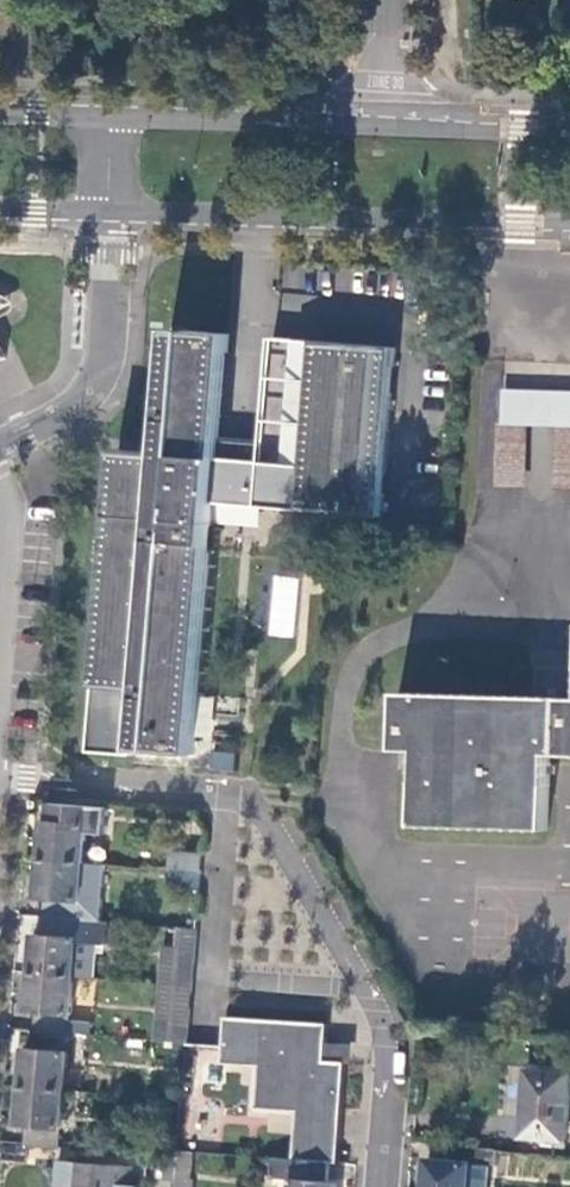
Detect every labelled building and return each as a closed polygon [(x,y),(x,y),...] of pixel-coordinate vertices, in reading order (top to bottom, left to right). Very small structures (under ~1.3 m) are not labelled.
[(231,331),(173,326),(171,345),(229,350),(231,331)] [(230,457),(162,451),(118,447),(97,683),(141,686),(136,747),(194,752),(216,500),(382,514),(397,346),(275,335),(265,438),(264,460),(253,459),(254,446),(232,444),(230,457)] [(229,350),(171,345),(162,451),(230,457),(232,444),(254,446),(253,459),(264,460),(265,438),(222,435),(229,350)] [(505,388),(504,422),(500,422),(498,487),(528,487),(531,425),(558,426),(556,489),(569,489),(569,391),(505,388)] [(399,689),(397,745),(419,745),(417,818),(550,823),(552,749),(569,749),(569,695),(399,689)] [(209,769),(233,771),(235,752),(211,750),(209,769)] [(46,801),(41,858),(84,861),(87,831),(105,833),(108,806),(46,801)] [(201,871),(203,854),(171,851),(170,868),(201,871)] [(47,895),(46,915),(101,919),(106,863),(84,861),(41,858),(38,895),(47,895)] [(170,869),(168,886),(200,889),(201,871),(170,869)] [(36,931),(33,971),(75,974),(95,976),(97,941),(107,942),(109,920),(101,919),(46,915),(44,932),(36,931)] [(192,984),(196,928),(177,926),(175,950),(162,949),(160,982),(192,984)] [(75,974),(33,971),(30,1009),(37,1009),(36,1029),(68,1031),(89,1033),(91,1020),(69,1019),(69,1012),(72,1012),(75,974)] [(155,1039),(187,1041),(192,984),(160,982),(155,1039)] [(339,1162),(348,1063),(327,1062),(329,1044),(331,1024),(227,1015),(223,1061),(261,1065),(257,1107),(299,1111),(295,1158),(329,1162),(339,1162)] [(23,1084),(66,1088),(69,1050),(66,1049),(68,1031),(36,1029),(35,1046),(26,1046),(23,1084)] [(355,1064),(356,1046),(329,1044),(327,1062),(348,1063),(355,1064)] [(558,1144),(558,1139),(567,1139),(569,1107),(569,1071),(530,1067),(525,1136),(528,1136),(527,1141),(558,1144)] [(63,1125),(66,1088),(23,1084),(20,1122),(29,1123),(27,1142),(58,1144),(60,1125),(63,1125)] [(438,1143),(437,1157),(429,1157),(427,1186),(470,1186),(473,1146),(438,1143)] [(473,1146),(470,1186),(490,1186),(493,1147),(473,1146)] [(178,1154),(142,1151),(140,1174),(176,1177),(178,1154)] [(329,1162),(295,1158),(274,1156),(272,1176),(293,1177),(292,1186),(337,1186),(338,1180),(328,1179),(329,1162)] [(58,1159),(56,1186),(127,1186),(127,1183),(129,1183),(131,1166),(58,1159)]
